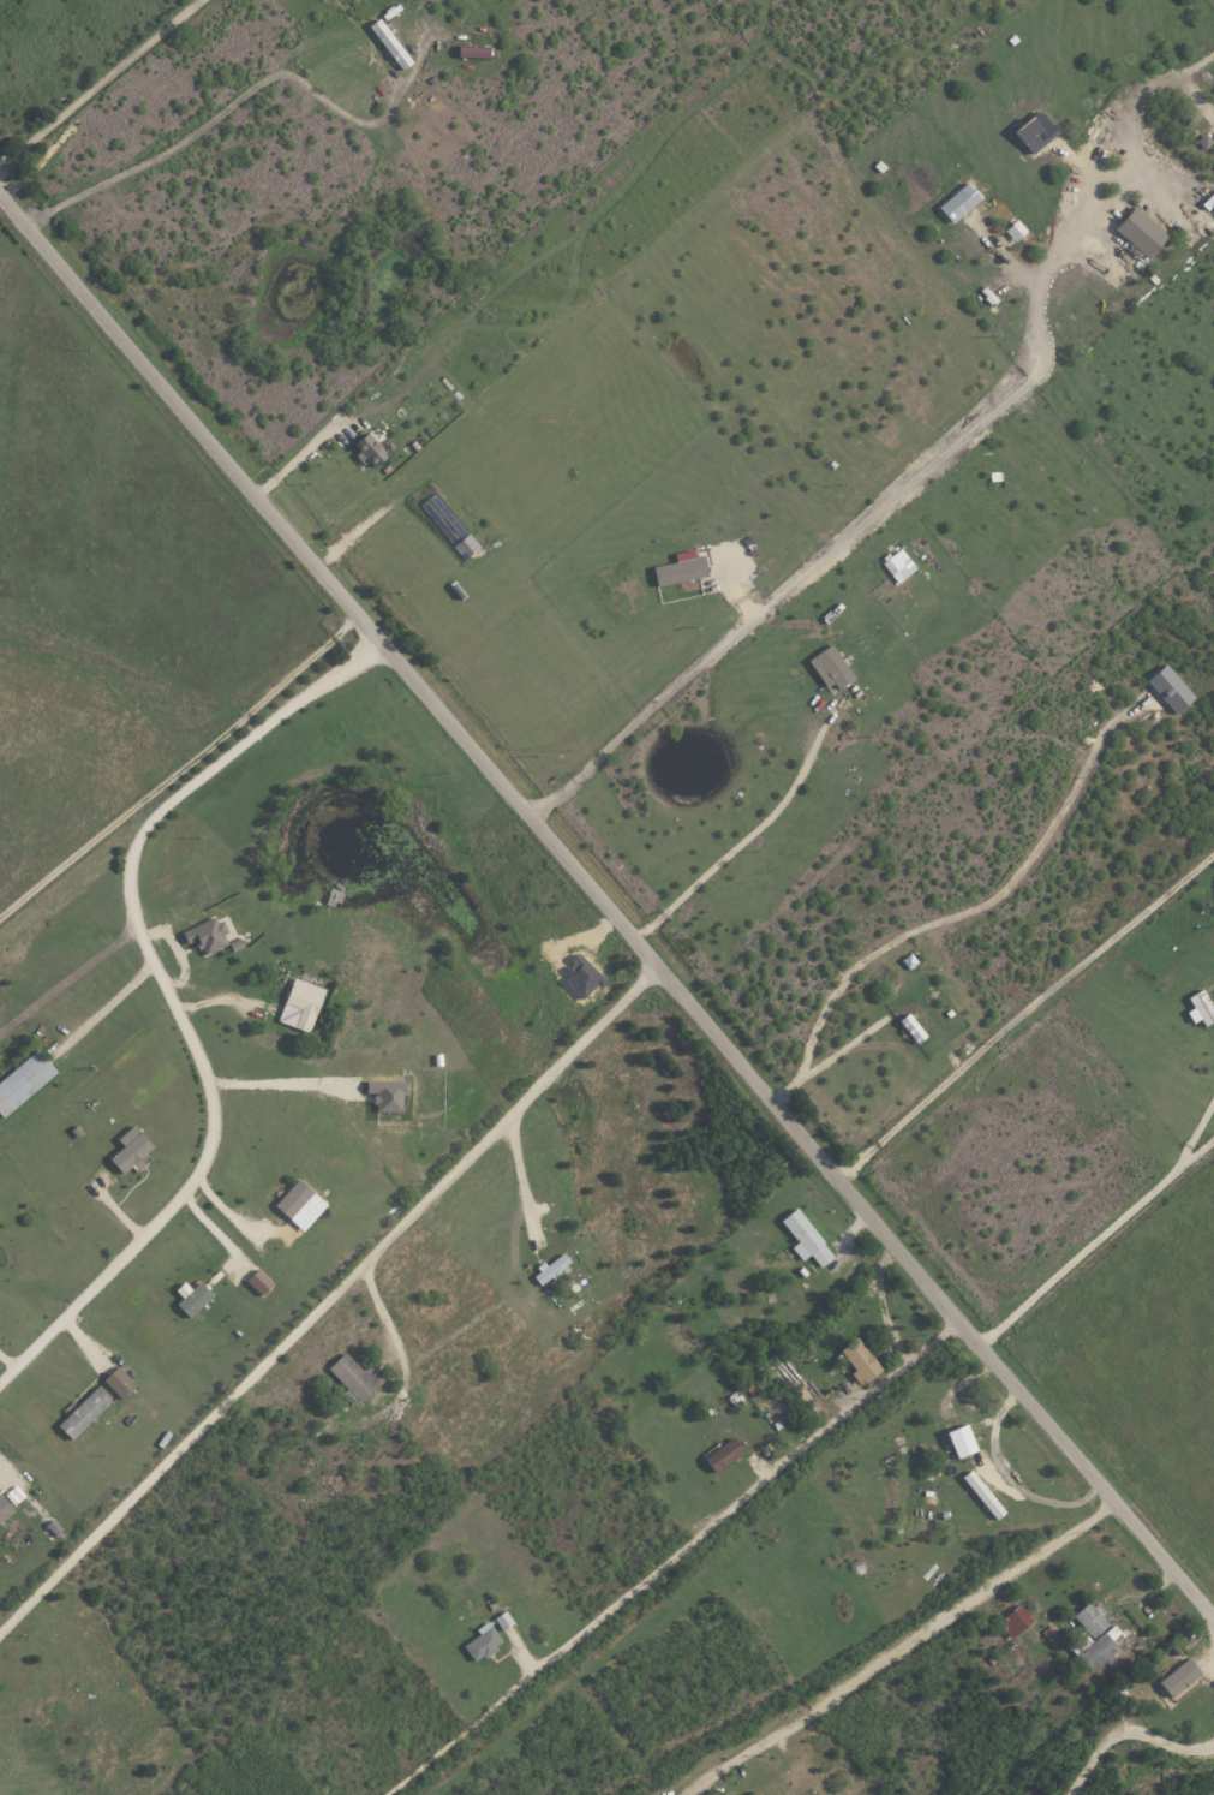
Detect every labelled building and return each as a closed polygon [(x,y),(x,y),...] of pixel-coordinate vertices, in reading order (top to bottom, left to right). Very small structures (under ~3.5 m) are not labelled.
[(367,27),(402,72),(413,63),(378,19),(367,27)] [(1055,132),(1037,110),(1012,131),(1030,153),(1055,132)] [(981,199),(967,182),(938,207),(952,224),(981,199)] [(1148,258),(1167,234),(1132,206),(1114,229),(1148,258)] [(1027,231),(1016,219),(1004,230),(1014,242),(1027,231)] [(388,455),(367,433),(352,446),(373,468),(388,455)] [(653,571),(676,567),(675,559),(695,555),(696,562),(701,562),(706,582),(657,591),(653,571)] [(832,693),(854,679),(831,644),(809,659),(832,693)] [(1150,679),(1175,712),(1193,699),(1168,666),(1150,679)] [(195,940),(202,957),(230,944),(217,916),(181,933),(187,944),(195,940)] [(326,990),(294,978),(277,1021),(309,1033),(326,990)] [(1202,989),(1187,998),(1193,1009),(1186,1012),(1192,1024),(1200,1020),(1204,1027),(1213,1022),(1213,1011),(1202,989)] [(897,1021),(915,1045),(926,1037),(908,1013),(897,1021)] [(39,1050),(0,1082),(0,1115),(3,1119),(58,1072),(39,1050)] [(402,1093),(407,1093),(407,1082),(365,1082),(365,1095),(373,1095),(373,1112),(401,1112),(402,1093)] [(117,1139),(124,1147),(109,1159),(121,1175),(153,1148),(134,1125),(117,1139)] [(273,1206),(302,1233),(326,1206),(298,1180),(273,1206)] [(779,1221),(797,1243),(791,1248),(802,1261),(810,1255),(820,1268),(835,1256),(795,1208),(779,1221)] [(531,1276),(540,1287),(570,1263),(561,1252),(531,1276)] [(245,1281),(260,1296),(272,1285),(258,1269),(245,1281)] [(212,1296),(198,1282),(190,1290),(182,1282),(174,1291),(181,1298),(174,1306),(189,1320),(212,1296)] [(880,1373),(859,1338),(840,1349),(854,1373),(851,1375),(858,1386),(880,1373)] [(363,1371),(344,1352),(327,1370),(360,1402),(382,1379),(368,1365),(363,1371)] [(102,1380),(121,1400),(136,1386),(118,1366),(102,1380)] [(112,1402),(97,1387),(57,1427),(72,1442),(112,1402)] [(944,1432),(955,1459),(976,1450),(965,1423),(944,1432)] [(703,1457),(713,1473),(744,1455),(734,1438),(703,1457)] [(997,1521),(1006,1513),(970,1469),(961,1477),(997,1521)] [(0,1495),(0,1524),(14,1512),(0,1495)] [(1109,1625),(1088,1601),(1072,1616),(1093,1639),(1109,1625)] [(1012,1639),(1033,1620),(1018,1604),(997,1623),(1012,1639)] [(501,1631),(513,1625),(506,1611),(494,1618),(501,1631)] [(475,1630),(479,1636),(463,1645),(473,1663),(503,1645),(489,1622),(475,1630)] [(1158,1682),(1171,1697),(1200,1674),(1187,1658),(1158,1682)]
